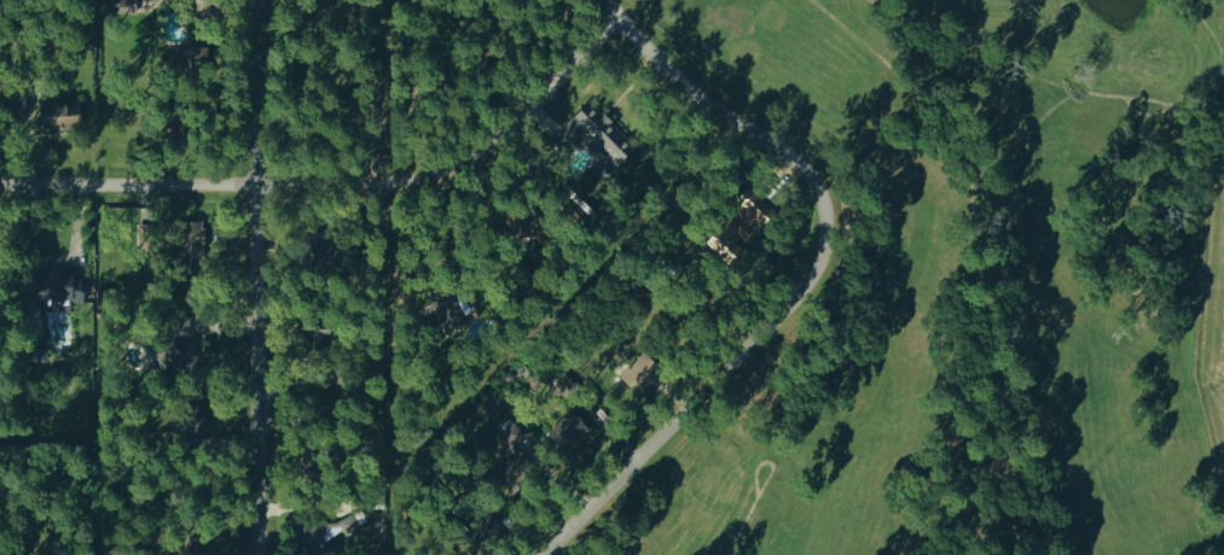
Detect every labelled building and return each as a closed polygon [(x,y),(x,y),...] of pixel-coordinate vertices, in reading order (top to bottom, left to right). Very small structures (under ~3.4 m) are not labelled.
[(134,13),(134,0),(97,0),(96,12),(134,13)] [(594,155),(602,148),(614,161),(630,147),(588,99),(569,116),(591,141),(586,145),(594,155)] [(70,101),(35,102),(37,130),(71,128),(70,101)] [(179,259),(202,258),(200,221),(177,222),(179,259)] [(42,311),(67,310),(66,301),(79,300),(77,276),(71,276),(71,266),(39,268),(42,311)] [(442,329),(464,323),(458,301),(436,307),(442,329)] [(189,318),(171,318),(170,335),(188,335),(189,318)] [(195,368),(196,338),(172,336),(171,367),(195,368)] [(44,360),(44,340),(25,340),(25,361),(44,360)] [(573,402),(585,415),(597,405),(585,391),(573,402)] [(547,435),(573,454),(591,429),(566,410),(547,435)] [(523,435),(509,419),(504,423),(506,426),(499,433),(510,446),(523,435)] [(334,523),(300,520),(297,552),(319,554),(320,536),(333,537),(334,523)]
